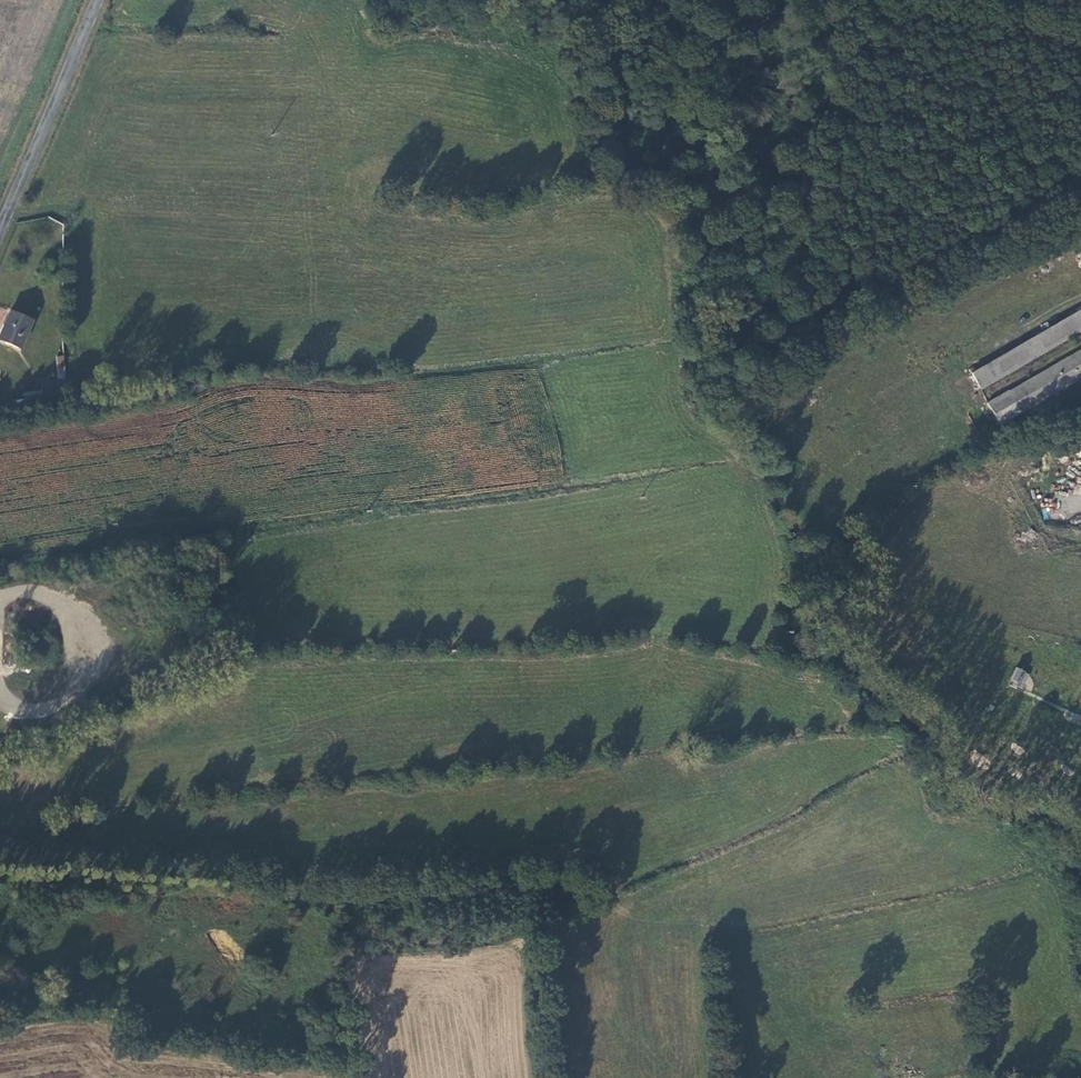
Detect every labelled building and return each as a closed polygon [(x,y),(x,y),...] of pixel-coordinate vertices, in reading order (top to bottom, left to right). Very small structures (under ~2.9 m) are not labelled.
[(1079,297),(969,365),(965,362),(961,364),(964,367),(975,385),(1080,319),(1080,300),(1079,297)] [(0,330),(0,342),(18,349),(30,322),(7,312),(0,330)] [(1080,366),(1080,339),(1000,388),(998,387),(981,398),(994,418),(1080,366)] [(64,387),(63,356),(54,357),(57,381),(40,383),(41,391),(64,387)] [(1008,683),(1022,689),(1029,673),(1016,667),(1008,683)]
